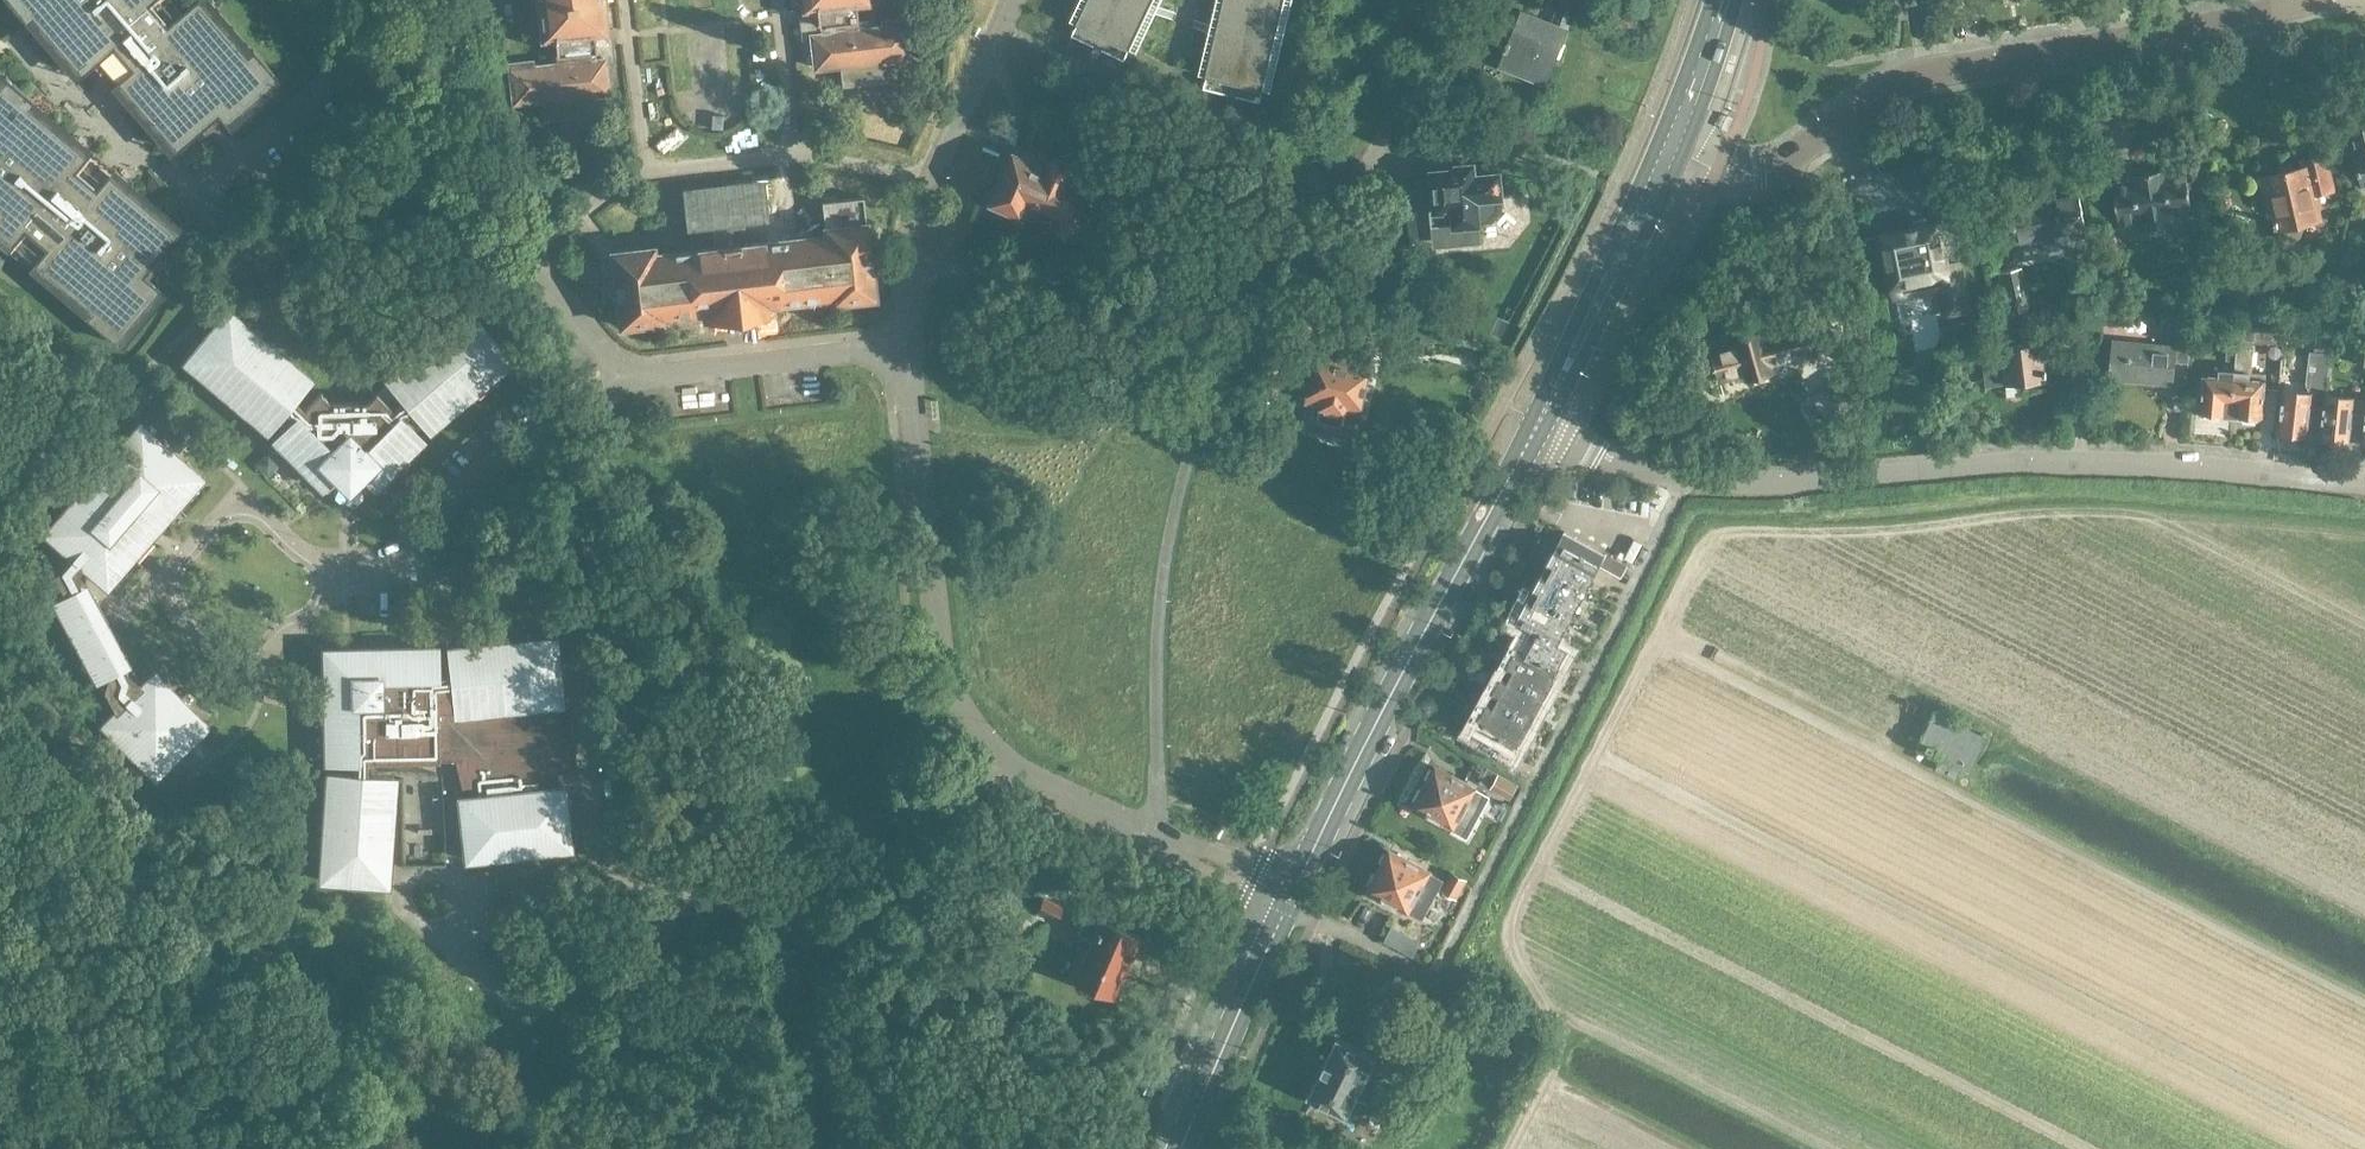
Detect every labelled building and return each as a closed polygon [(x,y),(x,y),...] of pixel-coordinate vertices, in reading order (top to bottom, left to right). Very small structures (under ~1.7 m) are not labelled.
[(26,22),(35,14),(38,18),(35,21),(81,74),(98,60),(176,150),(205,125),(197,116),(210,106),(221,119),(225,123),(278,77),(253,48),(244,56),(241,52),(243,49),(200,0),(193,0),(180,11),(171,0),(6,0),(26,22)] [(603,58),(609,58),(602,0),(538,0),(543,37),(554,36),(557,63),(531,65),(530,61),(511,63),(515,101),(544,98),(546,115),(581,112),(579,94),(607,91),(603,58)] [(807,36),(813,36),(816,67),(843,64),(845,82),(880,77),(879,59),(907,56),(902,18),(881,20),(882,25),(858,28),(854,1),(867,0),(802,0),(807,36)] [(1098,0),(1088,0),(1079,19),(1088,23),(1097,28),(1105,32),(1114,36),(1122,40),(1132,45),(1143,22),(1098,0)] [(1143,22),(1153,0),(1098,0),(1143,22)] [(1226,0),(1225,0),(1219,24),(1276,38),(1282,13),(1226,0)] [(1282,13),(1285,0),(1226,0),(1282,13)] [(1554,60),(1578,2),(1573,0),(1561,0),(1552,22),(1522,10),(1501,63),(1536,78),(1545,56),(1554,60)] [(1088,23),(1079,19),(1072,34),(1080,38),(1088,23)] [(1097,28),(1088,23),(1080,38),(1089,42),(1097,28)] [(1276,38),(1219,24),(1213,49),(1270,63),(1276,38)] [(1105,32),(1097,28),(1089,42),(1098,46),(1105,32)] [(1114,36),(1105,32),(1098,46),(1107,51),(1114,36)] [(1122,40),(1114,36),(1107,51),(1115,55),(1122,40)] [(1132,45),(1122,40),(1115,55),(1125,59),(1132,45)] [(1270,63),(1213,49),(1207,75),(1217,77),(1227,80),(1237,82),(1246,84),(1256,87),(1264,88),(1270,63)] [(86,306),(88,304),(92,307),(85,317),(114,341),(160,288),(148,278),(134,266),(144,254),(153,261),(171,240),(178,232),(33,110),(31,112),(27,109),(35,100),(5,75),(0,82),(0,234),(86,306)] [(1217,77),(1207,75),(1204,87),(1214,90),(1217,77)] [(1227,80),(1217,77),(1214,90),(1224,92),(1227,80)] [(1237,82),(1227,80),(1224,92),(1234,95),(1237,82)] [(1246,84),(1237,82),(1234,95),(1243,97),(1246,84)] [(1256,87),(1246,84),(1243,97),(1253,99),(1256,87)] [(1264,88),(1256,87),(1253,99),(1261,101),(1264,88)] [(2349,130),(2356,153),(2355,153),(2362,186),(2364,185),(2364,126),(2349,130)] [(1069,171),(1074,160),(1059,153),(1051,171),(1017,156),(998,200),(1021,211),(1018,218),(1053,234),(1057,226),(1081,236),(1100,192),(1077,182),(1079,175),(1069,171)] [(2290,169),(2266,175),(2272,202),(2268,203),(2270,216),(2275,216),(2278,230),(2301,225),(2300,222),(2320,218),(2317,206),(2321,205),(2318,193),(2333,189),(2325,153),(2288,161),(2290,169)] [(1482,219),(1494,219),(1499,207),(1498,195),(1502,194),(1500,171),(1485,173),(1484,163),(1475,164),(1474,161),(1457,163),(1457,167),(1432,169),(1436,208),(1430,208),(1431,224),(1455,222),(1455,225),(1482,223),(1482,219)] [(2177,227),(2200,223),(2197,206),(2192,207),(2186,170),(2168,173),(2167,169),(2148,172),(2149,177),(2113,183),(2120,224),(2138,221),(2139,229),(2171,224),(2170,223),(2176,222),(2176,223),(2177,223),(2177,227)] [(875,296),(865,222),(866,222),(862,196),(822,200),(825,226),(824,226),(825,234),(744,243),(741,221),(741,220),(766,217),(761,181),(686,190),(690,226),(713,223),(716,246),(657,253),(656,249),(612,254),(612,256),(620,325),(665,320),(664,318),(705,313),(706,322),(772,314),(772,306),(830,299),(830,301),(875,296)] [(2087,229),(2077,182),(2046,189),(2048,194),(2009,202),(2019,244),(2087,229)] [(1416,211),(1401,212),(1404,245),(1419,243),(1416,211)] [(1938,222),(1882,234),(1895,295),(1943,285),(1949,313),(1968,309),(1958,262),(1947,265),(1938,222)] [(361,475),(374,487),(423,438),(403,419),(412,411),(429,430),(511,361),(468,311),(386,380),(403,399),(393,409),(376,391),(367,401),(330,401),(321,392),(304,409),(294,399),(311,380),(228,311),(186,362),(268,430),(284,411),(294,419),(274,438),(323,488),(336,475),(341,480),(356,480),(361,475)] [(2188,362),(2192,320),(2179,319),(2176,343),(2174,343),(2174,347),(2114,340),(2110,376),(2172,382),(2174,361),(2188,362)] [(2236,362),(2236,368),(2232,415),(2242,416),(2242,420),(2256,421),(2256,417),(2261,418),(2262,402),(2263,402),(2265,380),(2250,378),(2251,369),(2254,339),(2283,341),(2284,329),(2284,328),(2239,324),(2238,345),(2236,362)] [(1815,353),(1807,325),(1764,337),(1762,330),(1738,336),(1740,343),(1712,351),(1720,378),(1748,371),(1750,378),(1773,372),(1771,364),(1815,353)] [(2311,406),(2323,407),(2325,393),(2332,337),(2321,336),(2319,351),(2307,350),(2305,367),(2311,367),(2309,383),(2303,382),(2302,390),(2285,388),(2280,430),(2281,430),(2284,435),(2292,436),(2295,432),(2308,434),(2311,406)] [(1985,347),(1989,384),(2023,380),(2024,387),(2048,385),(2045,357),(2051,356),(2048,339),(2002,345),(1985,347)] [(2364,366),(2364,344),(2357,343),(2356,352),(2357,352),(2355,365),(2364,366)] [(1346,408),(1362,412),(1372,361),(1299,345),(1295,363),(1315,367),(1307,400),(1322,403),(1318,420),(1343,425),(1346,408)] [(2236,360),(2238,346),(2227,345),(2226,359),(2236,360)] [(2220,414),(2232,415),(2236,368),(2220,367),(2220,376),(2203,374),(2201,396),(2202,396),(2201,412),(2205,413),(2204,416),(2220,417),(2220,414)] [(2323,407),(2324,408),(2321,435),(2322,435),(2326,440),(2334,441),(2337,437),(2348,439),(2351,419),(2355,419),(2355,420),(2362,421),(2363,413),(2364,414),(2364,400),(2354,398),(2354,396),(2328,393),(2325,393),(2323,407)] [(107,585),(132,556),(201,477),(140,424),(46,532),(107,585)] [(1607,554),(1607,553),(1565,530),(1517,618),(1532,626),(1523,644),(1519,642),(1472,732),(1513,754),(1562,666),(1560,664),(1570,646),(1559,640),(1601,565),(1622,576),(1628,565),(1607,554)] [(55,601),(98,680),(123,666),(81,587),(55,601)] [(460,798),(467,858),(569,847),(563,787),(558,788),(557,762),(571,761),(576,757),(572,721),(570,721),(571,724),(558,724),(556,703),(562,703),(555,637),(448,648),(451,674),(438,675),(438,647),(387,648),(360,648),(360,662),(350,663),(339,674),(339,685),(325,685),(326,763),(354,762),(354,774),(328,772),(321,880),(387,884),(394,777),(367,775),(367,762),(440,760),(439,746),(452,746),(464,798),(460,798)] [(206,724),(154,673),(103,723),(155,775),(206,724)] [(1941,758),(1936,768),(1957,778),(1962,767),(1970,771),(1987,734),(1936,710),(1925,732),(1921,730),(1916,741),(1920,742),(1918,747),(1941,758)] [(1415,805),(1454,826),(1466,804),(1480,812),(1490,795),(1436,765),(1415,805)] [(1517,783),(1499,773),(1492,787),(1510,797),(1517,783)] [(1391,849),(1370,889),(1409,910),(1421,888),(1434,895),(1443,879),(1430,872),(1430,871),(1391,849)] [(1457,897),(1467,878),(1453,870),(1443,889),(1457,897)] [(1043,898),(1036,911),(1055,920),(1061,906),(1043,898)] [(1087,937),(1069,979),(1112,998),(1139,935),(1085,912),(1076,932),(1087,937)] [(1338,1036),(1309,1094),(1349,1114),(1378,1055),(1338,1036)] [(1337,1135),(1330,1148),(1365,1148),(1337,1135)]
